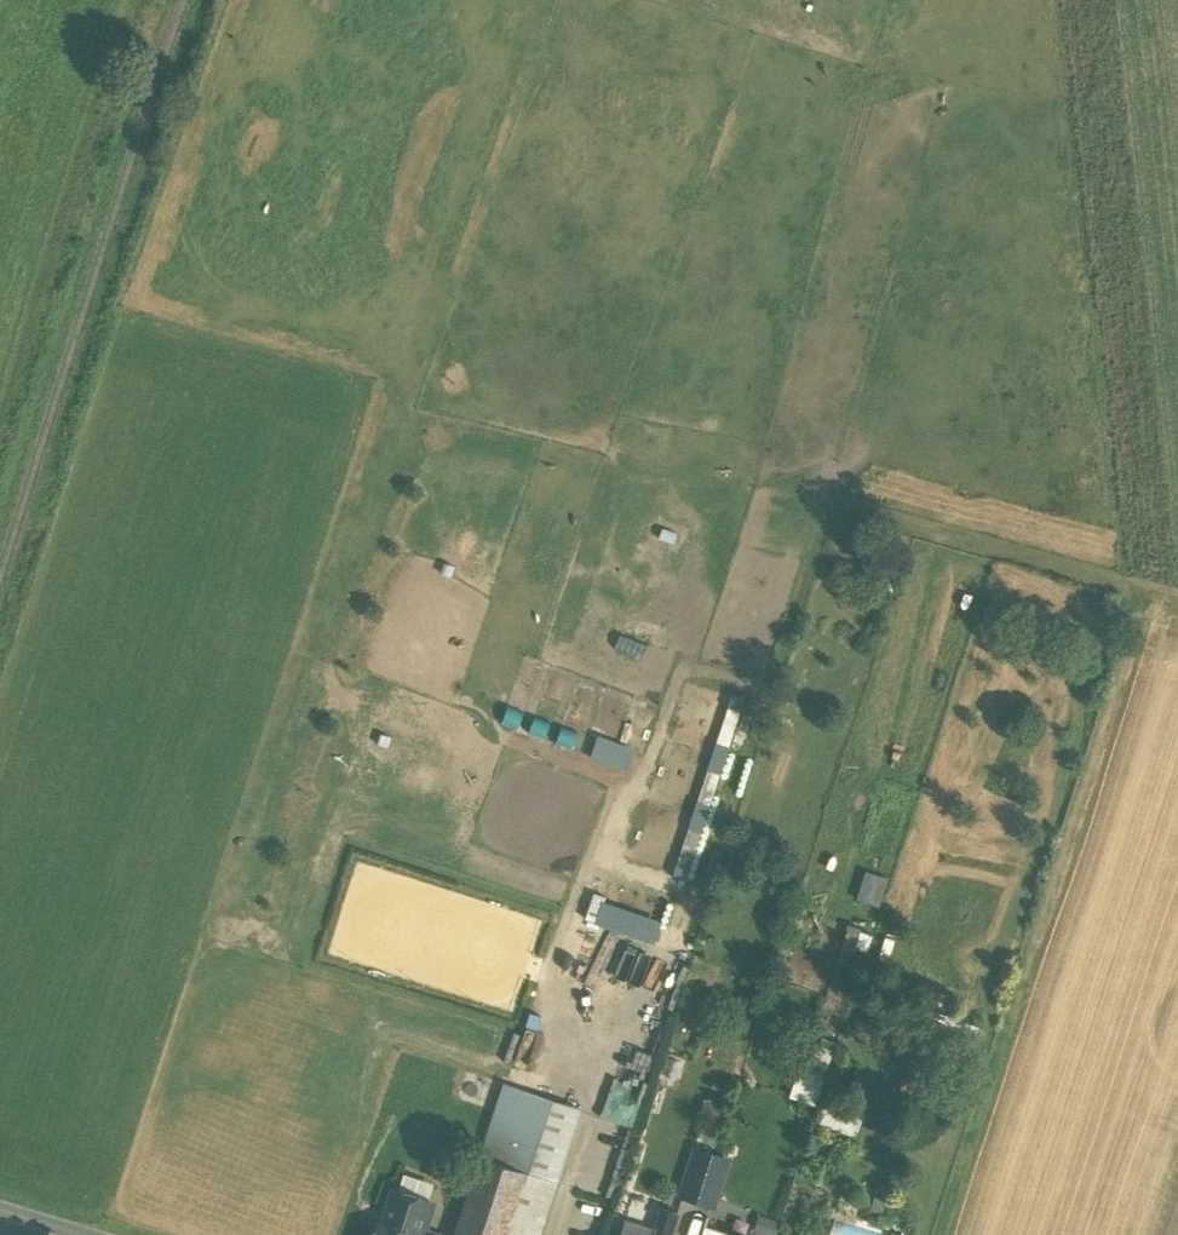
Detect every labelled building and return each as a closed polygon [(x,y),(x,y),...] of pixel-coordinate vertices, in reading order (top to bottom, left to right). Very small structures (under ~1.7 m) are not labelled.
[(629,769),(638,747),(601,732),(592,754),(629,769)] [(687,824),(684,833),(713,842),(716,832),(687,824)] [(635,888),(662,894),(670,856),(643,850),(635,888)] [(865,868),(856,896),(881,903),(889,875),(865,868)] [(864,963),(874,932),(851,925),(841,956),(864,963)] [(810,1037),(792,1096),(818,1104),(836,1045),(810,1037)] [(919,1085),(903,1080),(897,1095),(913,1101),(919,1085)] [(579,1109),(505,1084),(481,1157),(525,1172),(527,1173),(555,1181),(579,1109)] [(822,1124),(860,1132),(865,1109),(827,1102),(822,1124)] [(726,1161),(696,1152),(682,1195),(712,1205),(726,1161)] [(481,1157),(455,1234),(506,1234),(527,1173),(525,1172),(481,1157)] [(527,1173),(506,1234),(537,1234),(555,1181),(527,1173)] [(394,1191),(384,1222),(381,1221),(377,1234),(424,1234),(423,1234),(434,1204),(394,1191)] [(653,1234),(671,1234),(678,1214),(662,1208),(653,1234)] [(758,1231),(775,1234),(778,1221),(761,1217),(758,1231)] [(706,1227),(703,1234),(728,1234),(729,1234),(706,1227)]
